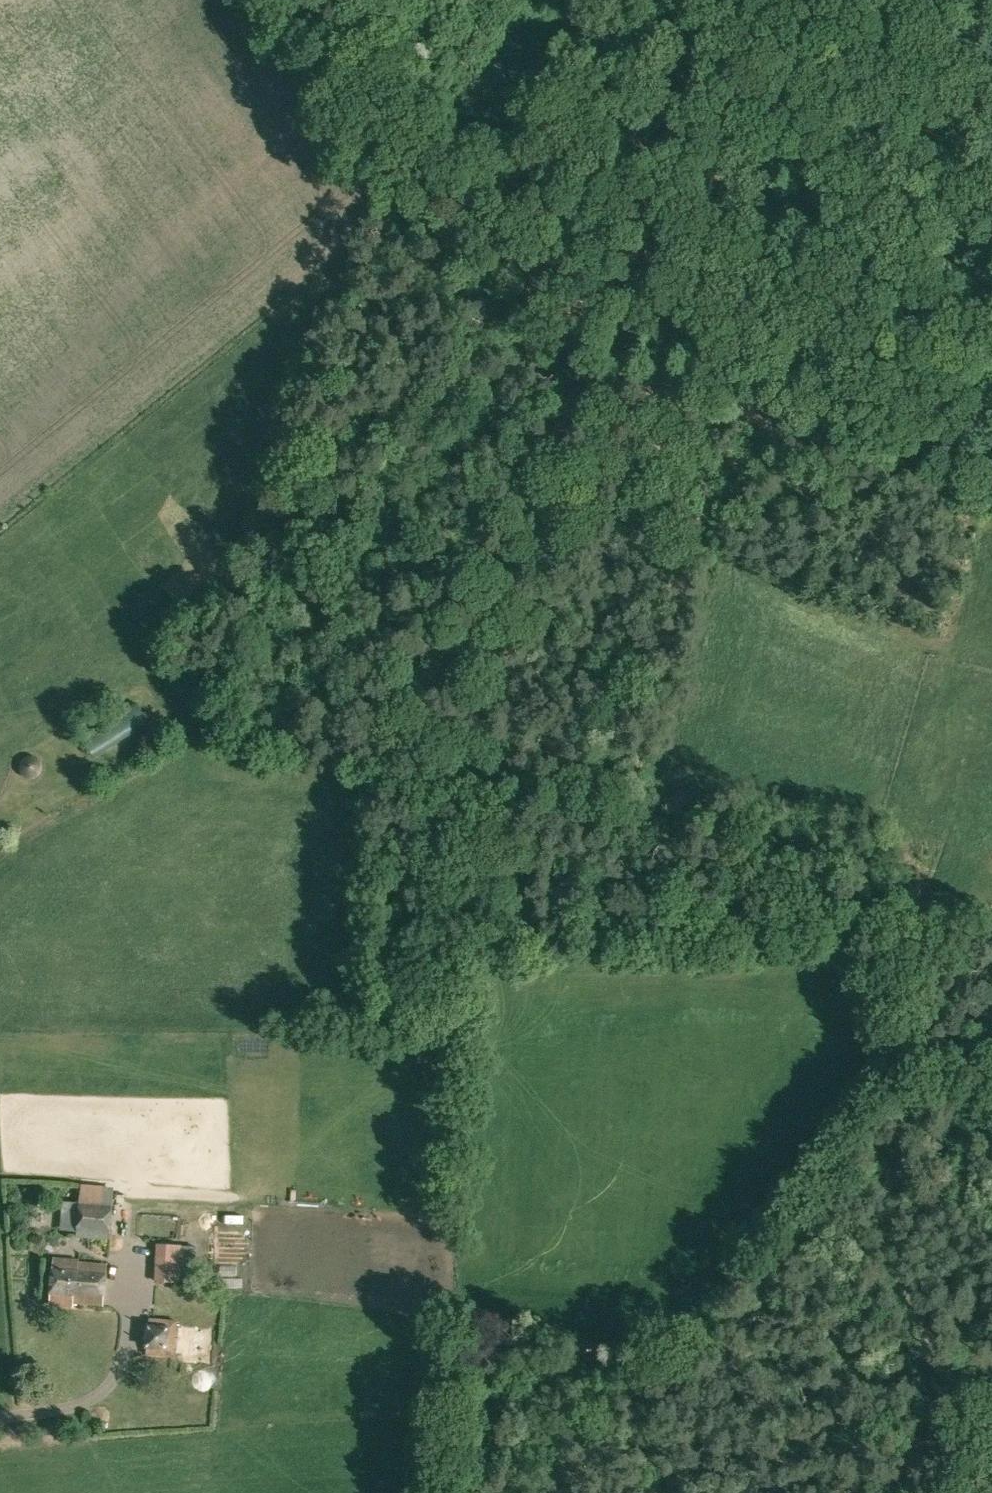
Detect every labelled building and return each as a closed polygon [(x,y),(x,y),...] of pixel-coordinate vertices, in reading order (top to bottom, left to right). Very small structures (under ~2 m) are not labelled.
[(81,735),(95,757),(149,722),(136,701),(109,717),(81,735)] [(29,779),(32,779),(35,779),(38,778),(40,776),(42,774),(43,771),(44,767),(43,764),(42,761),(40,758),(38,757),(35,756),(32,755),(29,756),(26,757),(23,759),(21,762),(20,765),(20,767),(20,770),(21,773),(23,775),(26,778),(29,779)] [(76,1237),(109,1239),(114,1184),(80,1181),(76,1237)] [(160,1287),(180,1287),(180,1253),(161,1252),(160,1287)] [(50,1304),(73,1306),(73,1302),(103,1304),(106,1263),(78,1261),(78,1258),(54,1256),(50,1304)] [(147,1353),(173,1354),(175,1321),(150,1319),(147,1353)]
